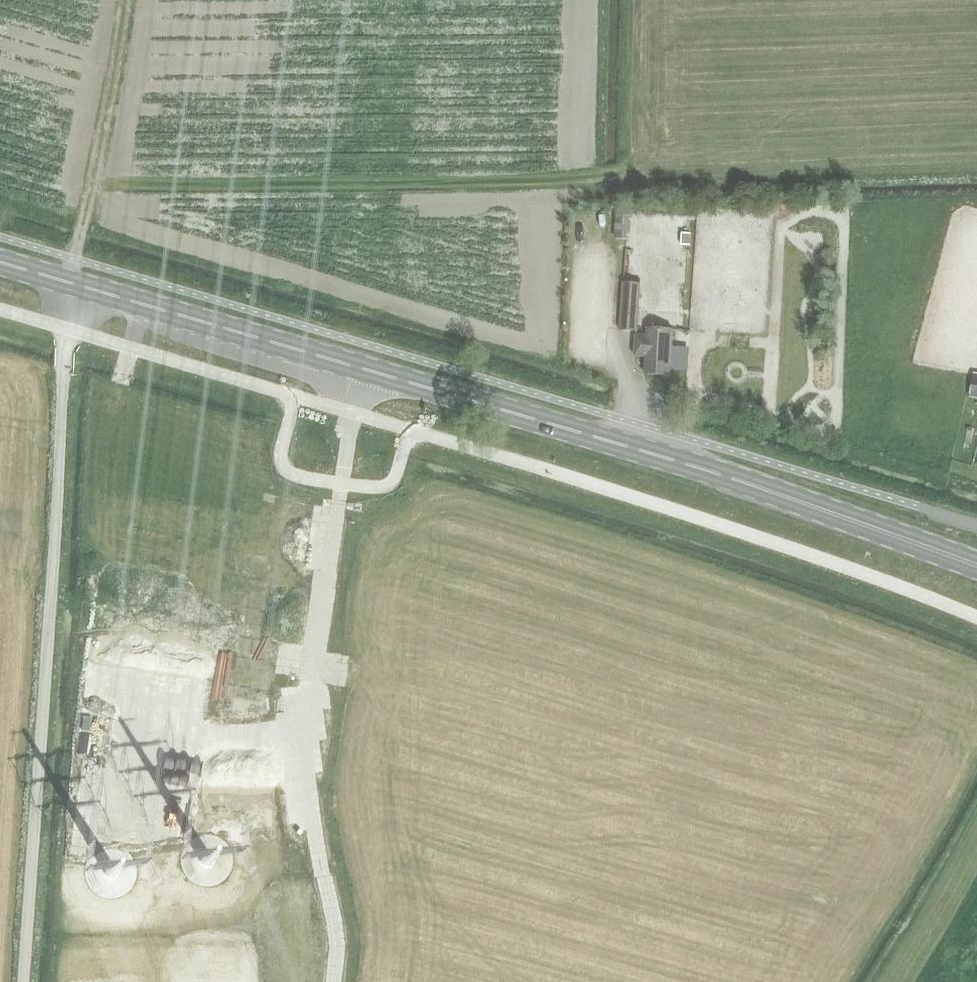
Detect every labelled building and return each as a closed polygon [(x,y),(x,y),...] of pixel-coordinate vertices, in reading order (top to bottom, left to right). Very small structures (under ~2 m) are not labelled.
[(629,240),(631,216),(614,215),(613,239),(629,240)] [(681,233),(680,245),(690,246),(691,233),(681,233)] [(622,282),(618,330),(637,332),(640,283),(622,282)] [(669,376),(672,329),(647,328),(647,336),(635,336),(634,356),(646,356),(644,374),(669,376)] [(972,373),(968,396),(976,398),(976,374),(972,373)]
